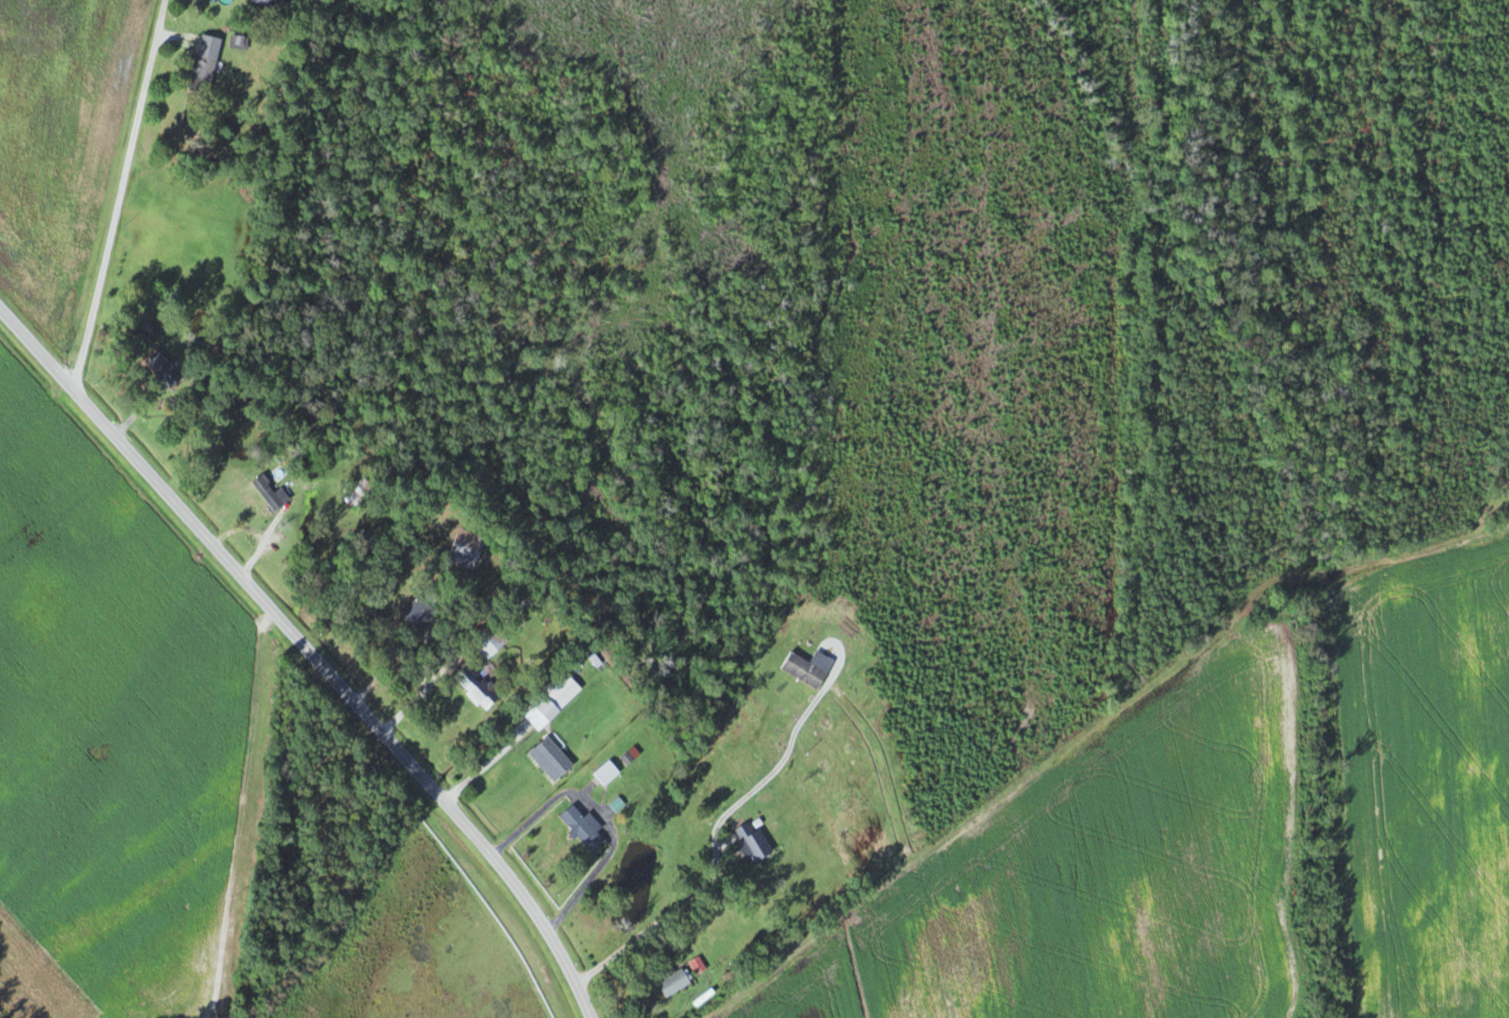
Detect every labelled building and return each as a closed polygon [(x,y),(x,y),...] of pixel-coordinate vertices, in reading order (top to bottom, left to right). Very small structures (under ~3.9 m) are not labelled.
[(283,12),(286,0),(247,0),(247,2),(283,12)] [(222,39),(201,35),(190,91),(211,95),(222,39)] [(186,376),(160,350),(146,364),(172,390),(186,376)] [(281,488),(279,491),(262,475),(252,486),(279,512),(291,498),(281,488)] [(402,613),(419,630),(437,612),(419,595),(402,613)] [(489,659),(510,641),(494,623),(473,641),(489,659)] [(817,690),(828,673),(792,651),(782,668),(817,690)] [(455,678),(486,712),(502,697),(471,663),(455,678)] [(542,693),(545,696),(535,707),(550,722),(583,689),(564,671),(542,693)] [(529,754),(556,782),(574,764),(547,736),(529,754)] [(595,774),(606,786),(620,772),(610,761),(595,774)] [(562,817),(572,827),(581,818),(571,808),(562,817)] [(752,864),(774,853),(762,829),(754,833),(749,822),(735,829),(752,864)] [(691,963),(698,974),(707,969),(699,957),(691,963)] [(658,983),(667,998),(692,984),(683,969),(658,983)]
